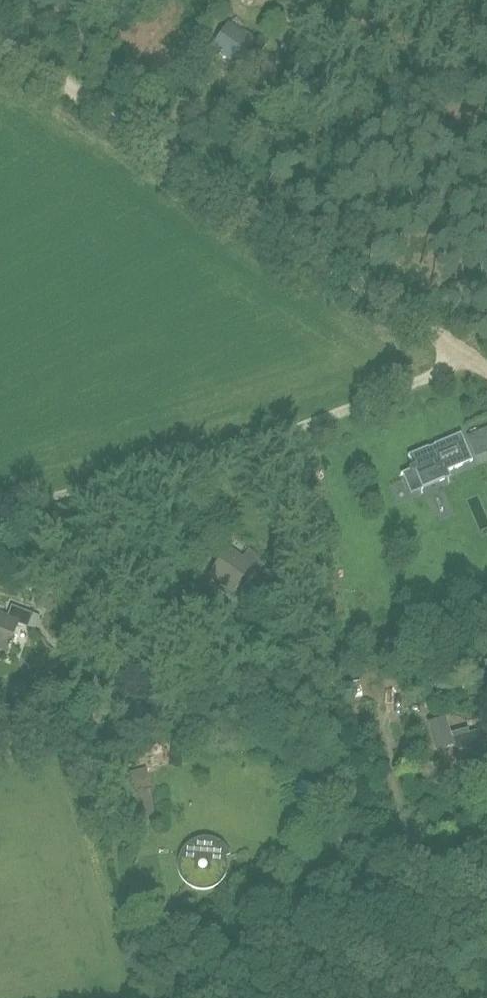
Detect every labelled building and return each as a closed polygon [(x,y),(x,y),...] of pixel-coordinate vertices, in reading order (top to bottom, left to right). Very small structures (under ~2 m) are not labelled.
[(213,49),(246,72),(267,42),(259,36),(254,43),(229,25),(213,49)] [(461,434),(434,445),(435,448),(429,451),(428,448),(408,456),(413,467),(409,469),(409,471),(401,474),(401,476),(413,471),(421,489),(445,479),(442,474),(473,461),(461,434)] [(242,559),(228,549),(210,576),(234,592),(250,568),(259,574),(267,561),(249,549),(242,559)] [(8,652),(19,624),(28,628),(33,614),(12,606),(8,617),(0,614),(0,649),(8,652)] [(430,725),(437,749),(457,743),(464,768),(486,761),(486,731),(468,737),(467,732),(450,737),(445,721),(430,725)] [(178,851),(184,854),(181,861),(180,869),(183,876),(187,882),(194,886),(201,888),(209,887),(216,884),(221,878),(225,871),(225,864),(232,861),(229,853),(224,846),(217,840),(208,838),(200,837),(191,840),(184,844),(178,851)]
